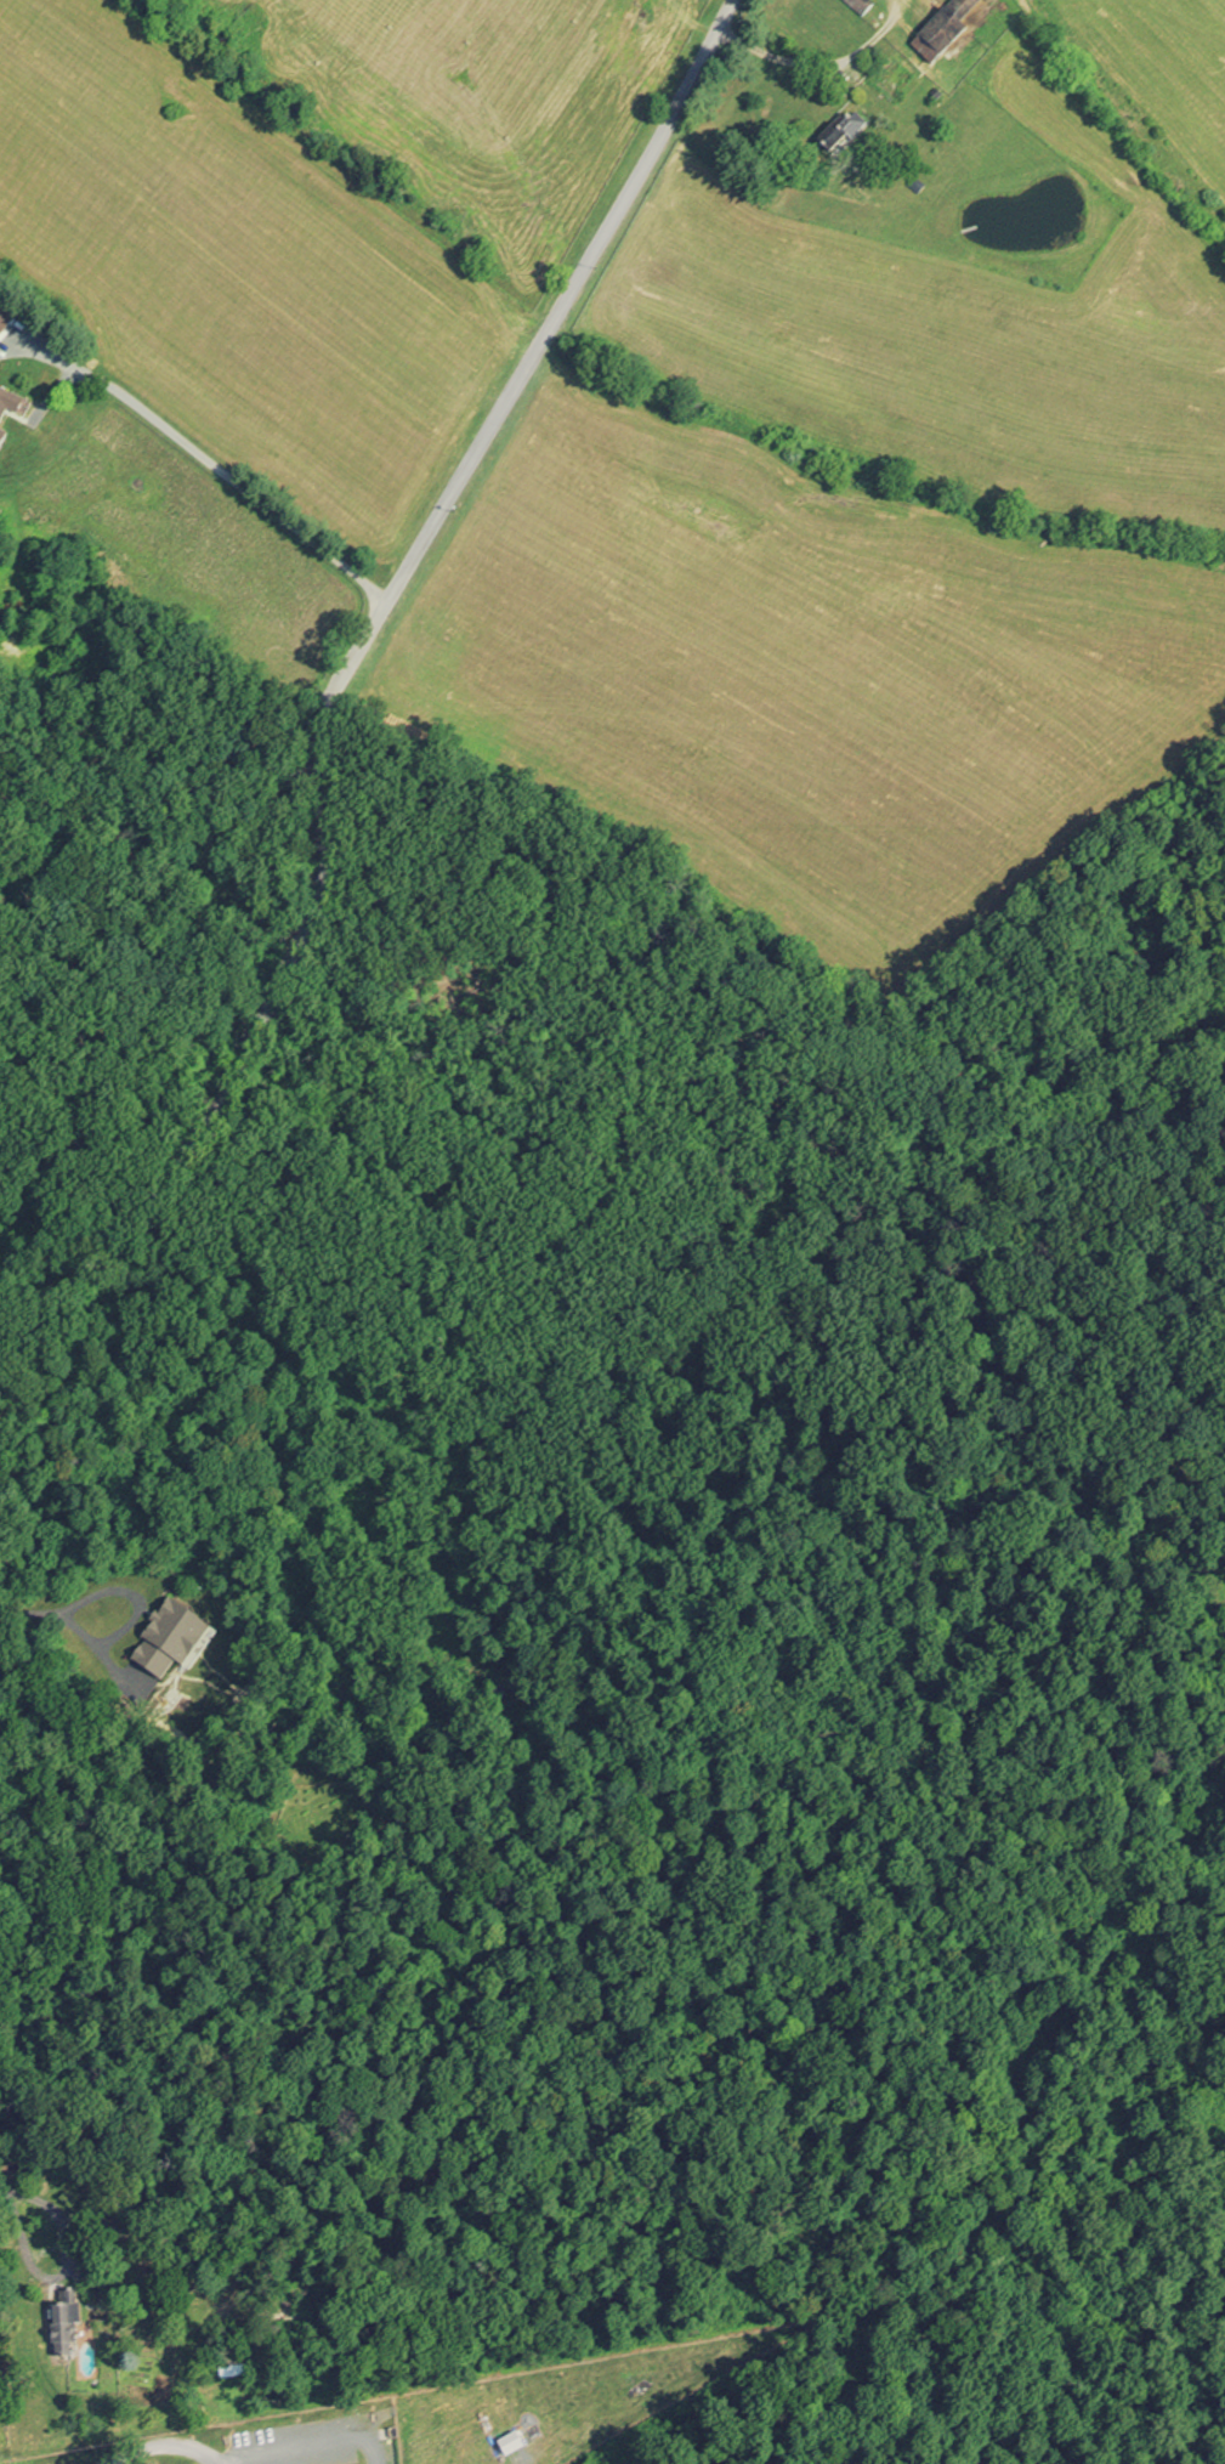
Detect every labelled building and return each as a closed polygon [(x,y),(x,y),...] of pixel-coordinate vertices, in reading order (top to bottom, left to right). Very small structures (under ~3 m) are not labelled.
[(873,0),(852,0),(875,20),(884,9),(873,0)] [(858,149),(869,135),(859,127),(848,141),(858,149)] [(7,297),(0,305),(0,340),(3,342),(27,315),(7,297)] [(15,406),(32,412),(38,397),(0,382),(0,422),(8,426),(15,406)] [(82,2302),(62,2302),(62,2357),(82,2357),(82,2302)]
